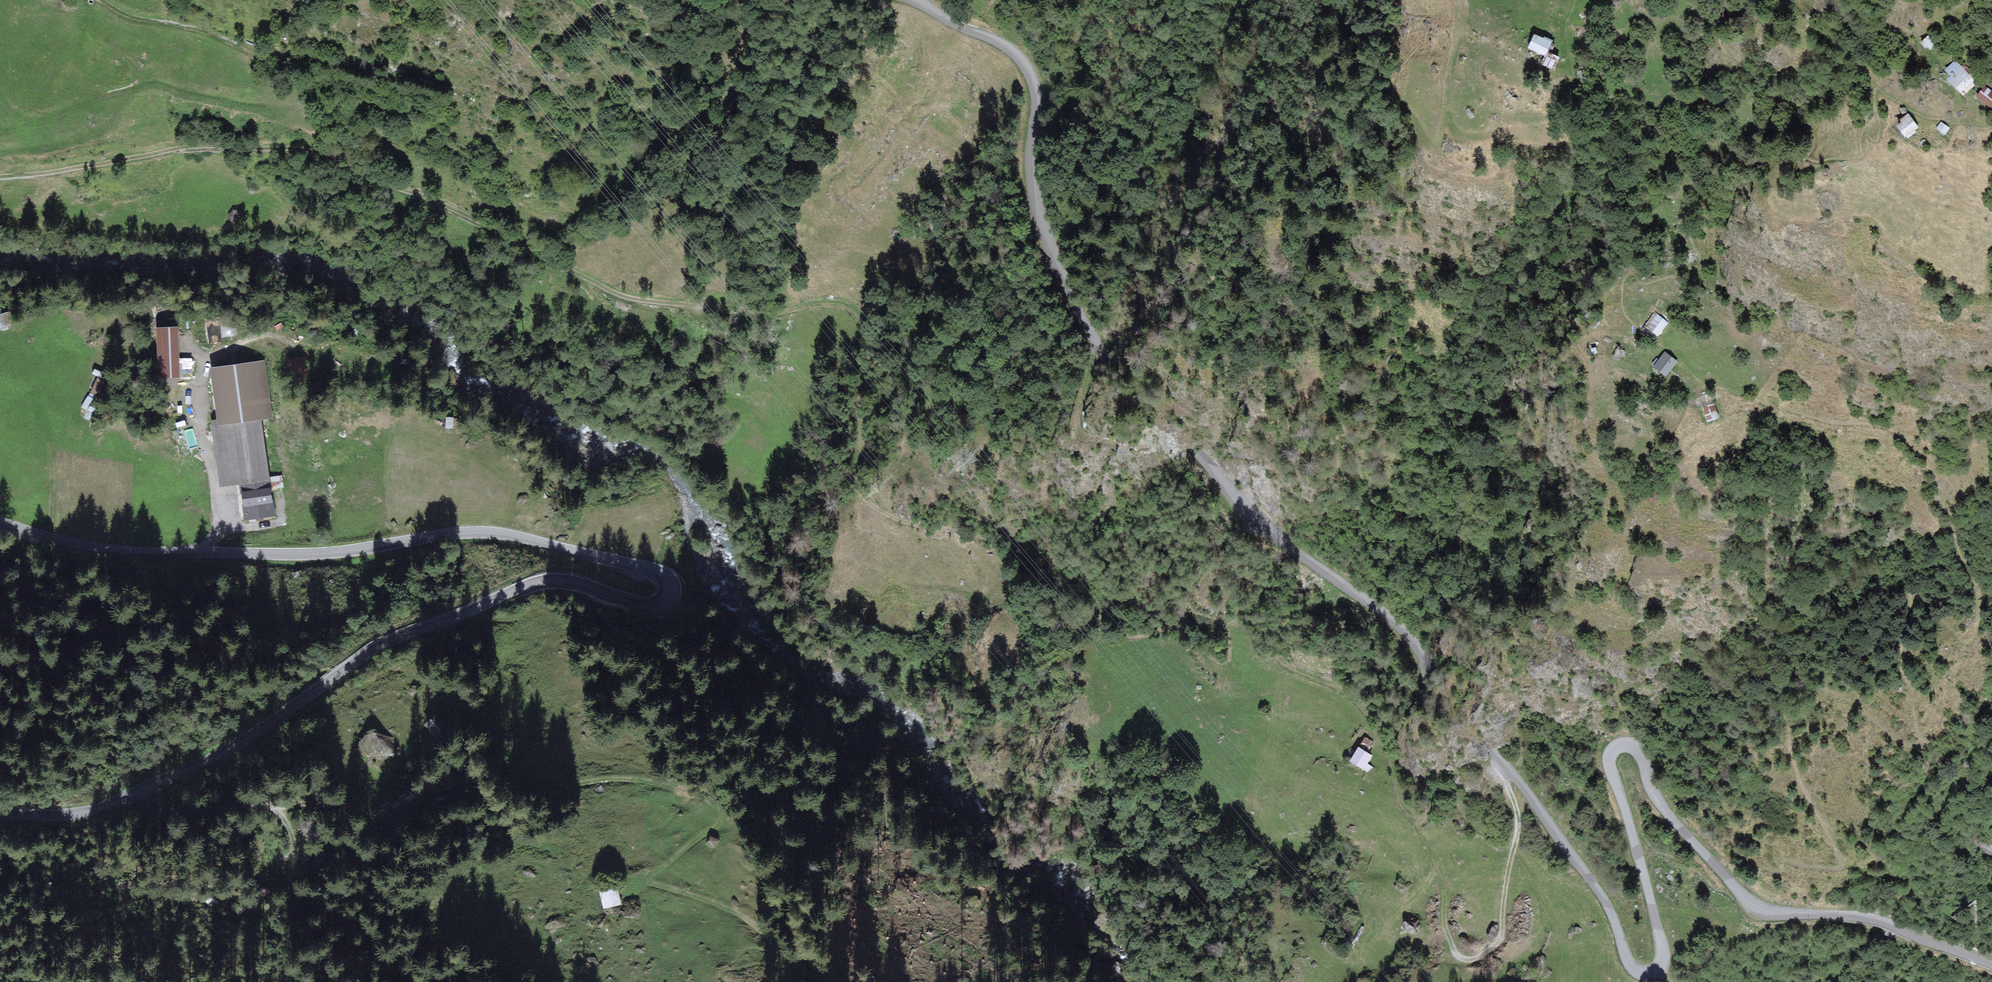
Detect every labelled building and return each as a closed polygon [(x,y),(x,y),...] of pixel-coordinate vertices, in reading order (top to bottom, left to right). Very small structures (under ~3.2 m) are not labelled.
[(1538,37),(1527,33),(1516,49),(1537,56),(1547,37),(1540,34),(1538,37)] [(1933,38),(1924,45),(1929,50),(1937,43),(1933,38)] [(1556,56),(1545,52),(1535,63),(1546,70),(1556,56)] [(370,68),(372,61),(363,58),(361,65),(370,68)] [(1978,86),(1958,64),(1945,73),(1950,79),(1946,81),(1961,99),(1978,86)] [(1614,79),(1626,74),(1623,67),(1612,72),(1614,79)] [(1591,73),(1588,82),(1595,84),(1598,76),(1591,73)] [(1975,99),(1989,111),(1991,108),(1991,94),(1984,88),(1975,99)] [(1908,116),(1899,121),(1900,124),(1894,128),(1903,140),(1918,130),(1908,116)] [(1950,131),(1941,125),(1936,132),(1945,138),(1950,131)] [(1654,320),(1648,327),(1658,335),(1665,326),(1664,325),(1666,323),(1655,314),(1651,319),(1654,320)] [(177,375),(175,330),(159,330),(161,375),(177,375)] [(1665,353),(1654,367),(1665,375),(1676,361),(1665,353)] [(307,374),(305,359),(290,361),(292,376),(307,374)] [(180,373),(191,373),(192,361),(180,361),(180,373)] [(97,380),(92,390),(98,393),(103,383),(97,380)] [(1714,404),(1704,407),(1708,420),(1718,417),(1714,404)] [(1679,431),(1675,416),(1663,419),(1667,434),(1679,431)] [(266,479),(259,420),(209,426),(216,485),(266,479)] [(273,518),(269,484),(239,488),(243,522),(273,518)] [(1644,499),(1654,505),(1659,496),(1649,491),(1644,499)] [(438,738),(447,731),(437,718),(428,724),(438,738)] [(1378,744),(1368,739),(1362,748),(1372,754),(1378,744)] [(1375,758),(1359,749),(1350,764),(1366,773),(1375,758)] [(617,889),(598,893),(605,913),(624,908),(617,889)]
